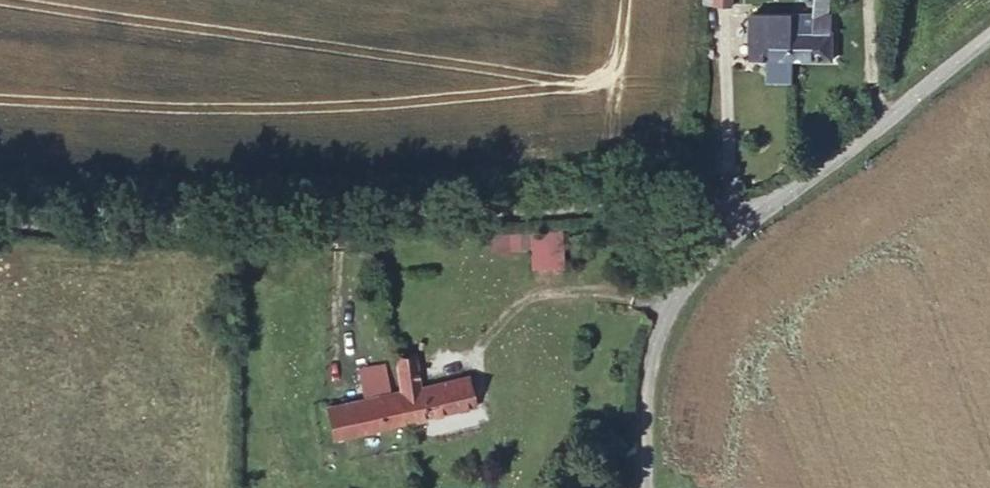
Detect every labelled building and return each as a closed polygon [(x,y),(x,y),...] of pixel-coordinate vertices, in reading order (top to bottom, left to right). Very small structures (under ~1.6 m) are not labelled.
[(802,25),(803,51),(840,51),(841,7),(833,7),(818,8),(817,25),(802,25)] [(759,52),(803,51),(802,25),(817,25),(818,8),(760,8),(759,52)] [(584,225),(517,226),(516,240),(557,240),(556,261),(586,260),(584,225)] [(414,355),(395,357),(402,390),(420,386),(414,355)] [(355,363),(357,377),(382,373),(380,358),(355,363)] [(361,399),(387,393),(382,373),(357,377),(361,399)] [(420,386),(402,390),(408,419),(475,405),(470,375),(420,386)] [(408,419),(402,390),(387,393),(361,399),(327,406),(335,435),(408,419)]
